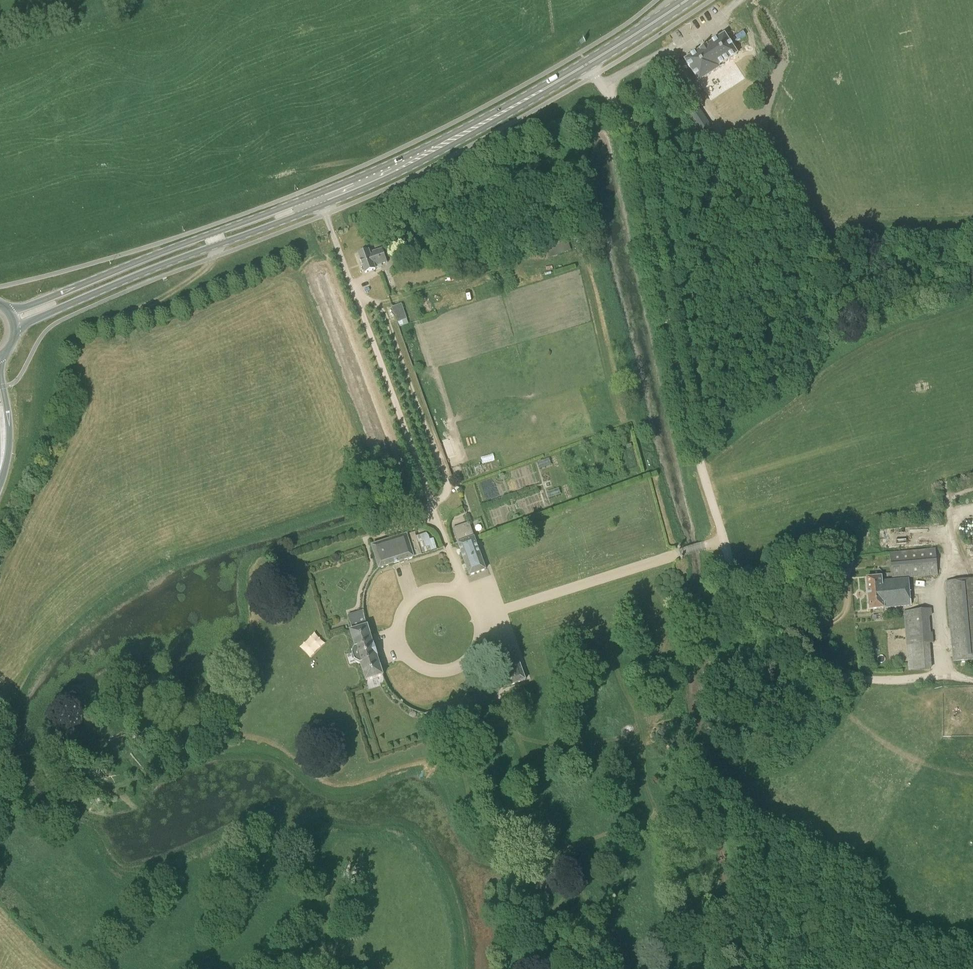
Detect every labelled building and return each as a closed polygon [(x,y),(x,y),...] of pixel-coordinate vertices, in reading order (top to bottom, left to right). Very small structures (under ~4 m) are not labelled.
[(724,35),(685,60),(699,82),(716,106),(724,101),(728,107),(741,98),(734,88),(736,87),(737,86),(738,85),(738,83),(739,81),(739,79),(739,77),(738,75),(737,73),(735,71),(733,70),(731,69),(729,69),(727,69),(725,69),(723,70),(721,72),(719,69),(720,69),(718,67),(737,54),(724,35)] [(683,106),(690,102),(683,92),(676,96),(683,106)] [(701,136),(713,129),(699,108),(688,115),(701,136)] [(358,254),(365,273),(375,269),(374,267),(387,262),(382,249),(369,253),(369,251),(358,254)] [(408,324),(401,304),(392,307),(399,327),(408,324)] [(444,456),(452,453),(449,444),(441,447),(444,456)] [(475,537),(474,537),(469,523),(452,528),(469,576),(487,570),(475,537)] [(372,546),(379,569),(414,558),(414,557),(422,555),(421,554),(437,549),(433,539),(430,540),(429,536),(426,533),(416,537),(414,532),(372,546)] [(935,549),(890,553),(892,578),(909,576),(910,578),(938,575),(935,549)] [(866,578),(869,610),(884,608),(911,606),(908,579),(882,581),(882,576),(866,578)] [(953,662),(972,660),(972,579),(945,581),(953,662)] [(904,611),(908,671),(932,669),(930,644),(933,643),(932,633),(930,633),(929,617),(932,616),(931,609),(904,611)] [(350,631),(355,648),(352,654),(355,662),(361,664),(366,681),(383,675),(378,657),(374,645),(368,626),(367,626),(366,624),(366,621),(365,618),(363,611),(348,615),(353,631),(350,631)] [(514,648),(498,653),(510,685),(526,680),(514,648)] [(357,695),(358,716),(365,715),(364,694),(357,695)] [(458,727),(450,729),(451,736),(456,734),(455,732),(459,730),(458,727)]
